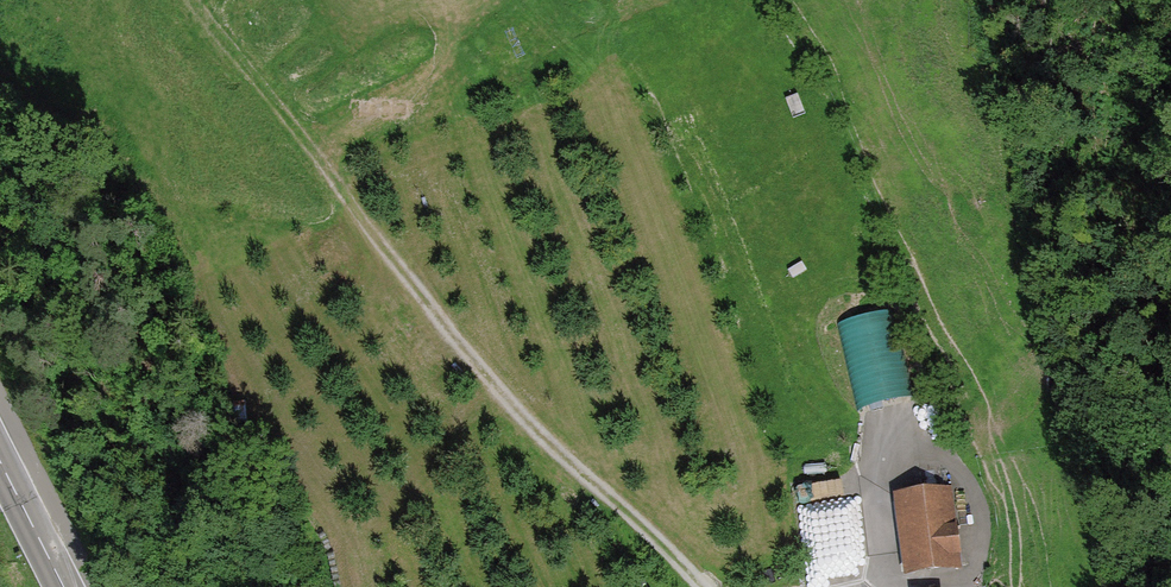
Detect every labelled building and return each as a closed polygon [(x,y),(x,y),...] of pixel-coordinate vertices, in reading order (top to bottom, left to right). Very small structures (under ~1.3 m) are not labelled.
[(895,319),(848,326),(859,399),(906,392),(895,319)] [(898,498),(910,579),(973,570),(961,489),(898,498)] [(808,581),(864,577),(859,501),(803,505),(808,581)]
